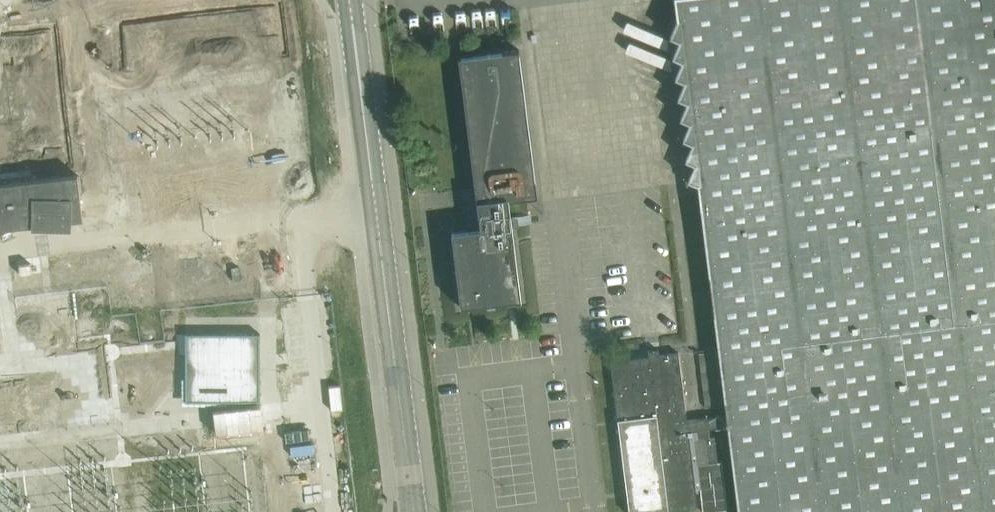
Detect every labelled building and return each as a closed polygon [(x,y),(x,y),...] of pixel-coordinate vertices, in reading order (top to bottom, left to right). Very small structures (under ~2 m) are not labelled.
[(610,360),(629,511),(654,511),(697,507),(695,487),(700,487),(703,511),(726,509),(721,462),(716,463),(713,438),(708,438),(707,427),(727,425),(738,511),(994,511),(994,0),(674,0),(676,17),(669,33),(678,38),(671,54),(682,59),(675,74),(684,78),(677,95),(686,100),(679,116),(689,120),(682,136),(692,140),(685,157),(694,161),(687,176),(697,181),(726,414),(686,419),(678,352),(659,354),(658,349),(648,350),(649,355),(610,360)] [(270,12),(242,16),(254,118),(282,115),(270,12)] [(234,16),(112,31),(115,58),(237,44),(234,16)] [(42,27),(15,30),(29,152),(57,148),(42,27)] [(460,306),(521,299),(508,199),(537,195),(519,49),(458,56),(476,201),(463,202),(467,230),(451,232),(460,306)] [(261,131),(243,131),(243,146),(261,146),(261,131)] [(77,174),(0,183),(0,228),(82,218),(77,174)] [(259,333),(185,333),(185,401),(259,401),(259,333)] [(459,335),(453,339),(465,357),(472,352),(459,335)]
